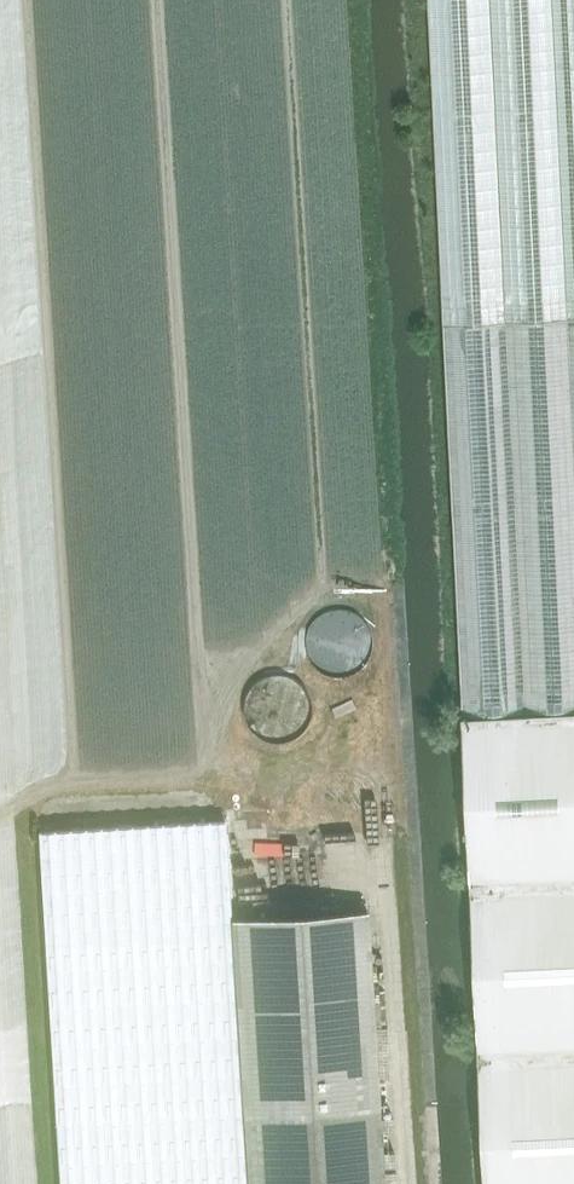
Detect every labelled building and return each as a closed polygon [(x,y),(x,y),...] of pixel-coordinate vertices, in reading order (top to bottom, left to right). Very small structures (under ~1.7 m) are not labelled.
[(464,710),(464,713),(573,708),(573,0),(430,0),(464,710)] [(360,651),(361,644),(361,638),(359,632),(356,626),(352,620),(347,615),(341,611),(333,608),(326,607),(318,607),(310,609),(303,613),(298,617),(293,623),(289,629),(287,636),(286,642),(286,649),(288,656),(291,664),(295,669),(300,674),(307,678),(315,681),(320,682),(328,682),(333,681),(341,677),(347,673),(353,667),(358,660),(360,651)] [(465,734),(466,734),(466,740),(487,1183),(573,1183),(573,708),(464,713),(465,734)] [(233,918),(227,819),(38,831),(45,947),(60,1183),(249,1183),(234,936),(233,918)] [(234,936),(249,1183),(384,1183),(367,910),(233,918),(234,936)]
